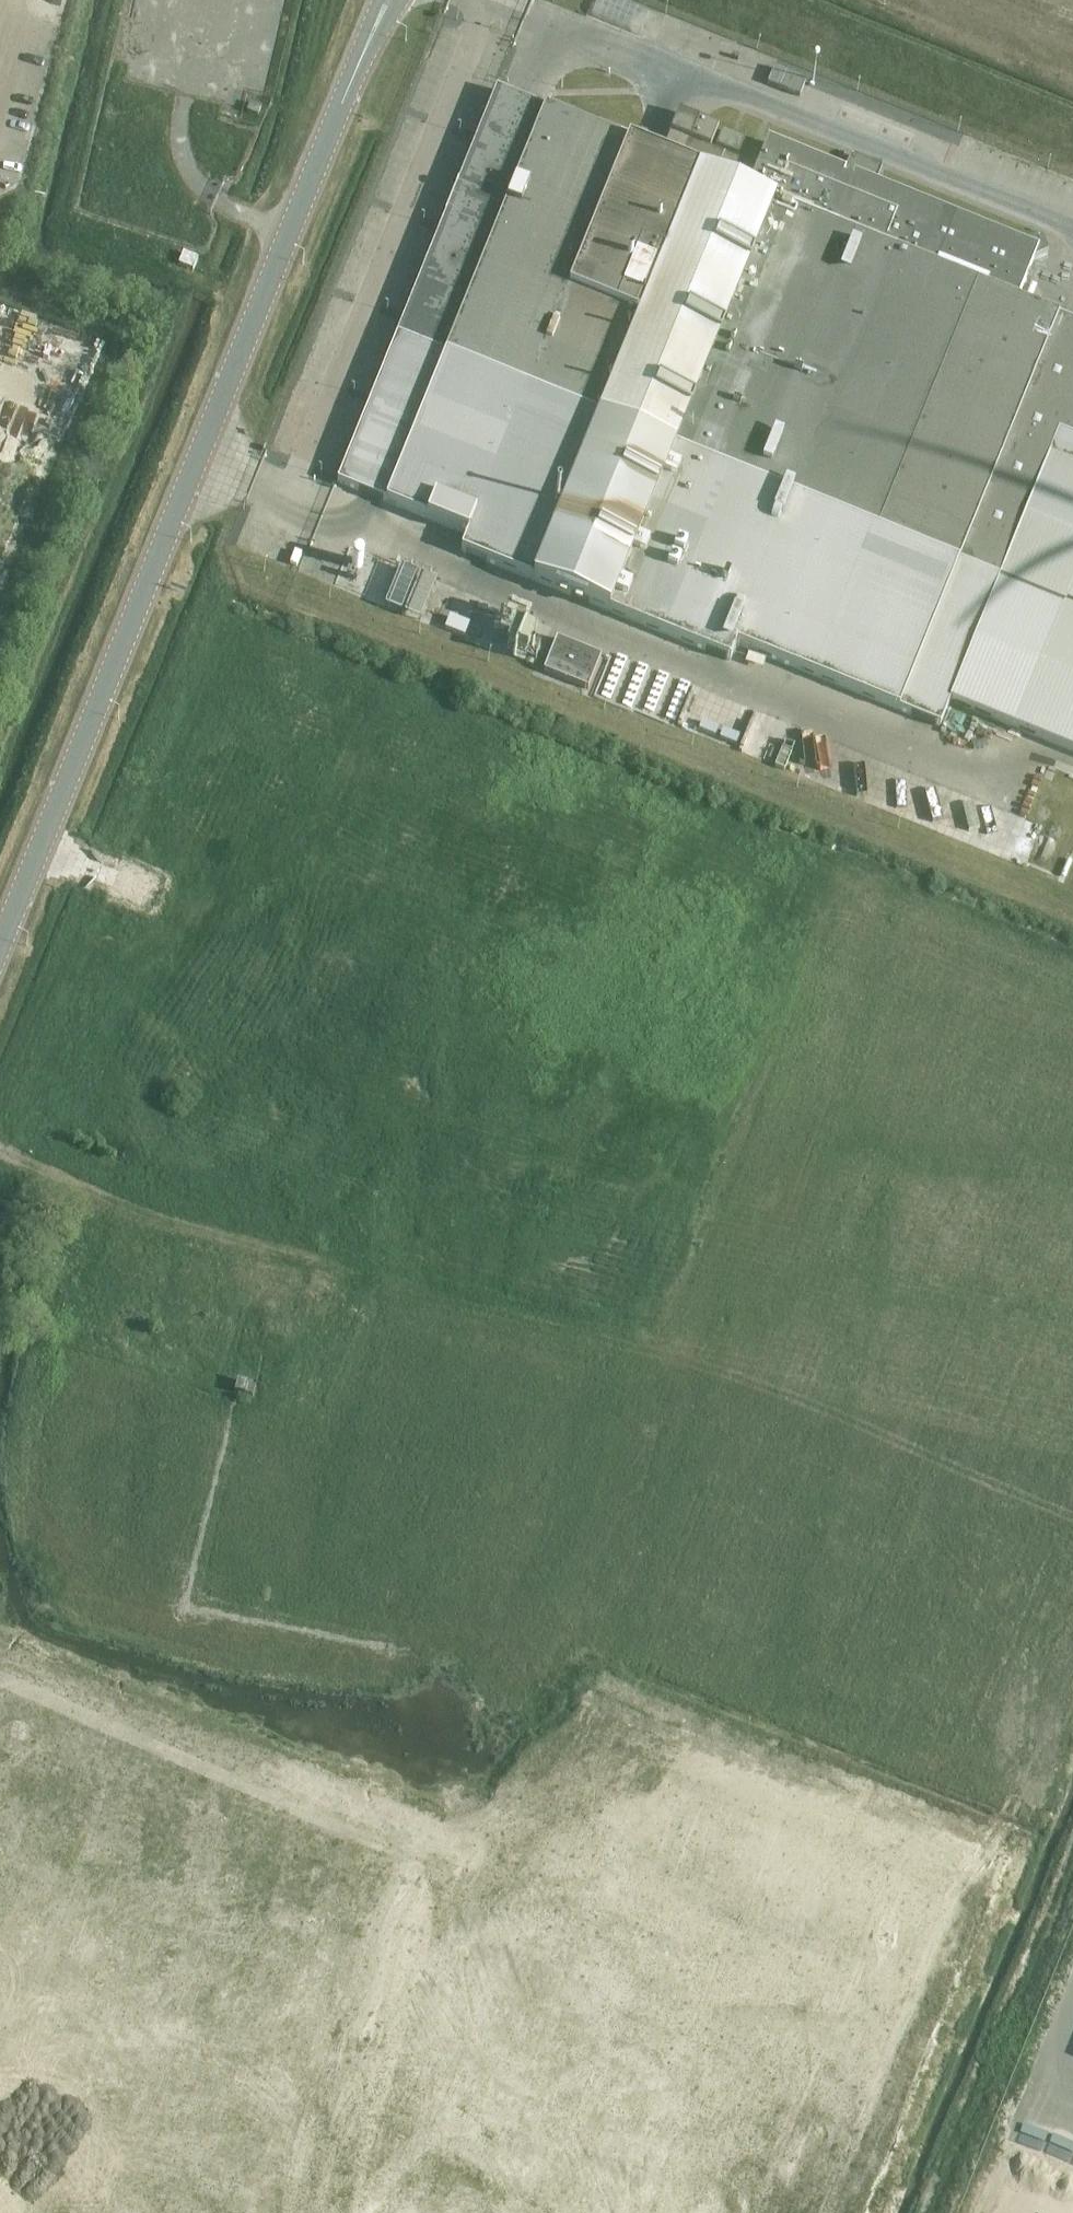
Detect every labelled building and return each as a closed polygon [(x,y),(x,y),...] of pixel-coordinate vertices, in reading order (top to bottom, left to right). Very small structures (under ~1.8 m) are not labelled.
[(808,80),(774,67),(768,84),(801,96),(808,80)] [(498,89),(398,336),(999,579),(1065,606),(1015,727),(1072,751),(1072,323),(1019,301),(1034,263),(1049,257),(1042,240),(1027,246),(875,185),(882,167),(852,155),(845,172),(768,141),(758,168),(710,149),(719,128),(680,112),(662,156),(498,89)] [(248,112),(259,116),(262,107),(251,103),(248,112)] [(717,146),(739,155),(746,139),(723,130),(717,146)] [(179,264),(194,270),(199,259),(184,253),(179,264)] [(999,579),(398,336),(339,481),(468,533),(462,551),(731,659),(737,643),(940,725),(950,701),(999,579)] [(396,603),(417,611),(432,571),(411,563),(396,603)] [(515,628),(507,649),(527,657),(535,635),(515,628)] [(602,656),(558,638),(544,671),(589,689),(602,656)] [(236,1393),(252,1397),(255,1383),(239,1379),(236,1393)]
